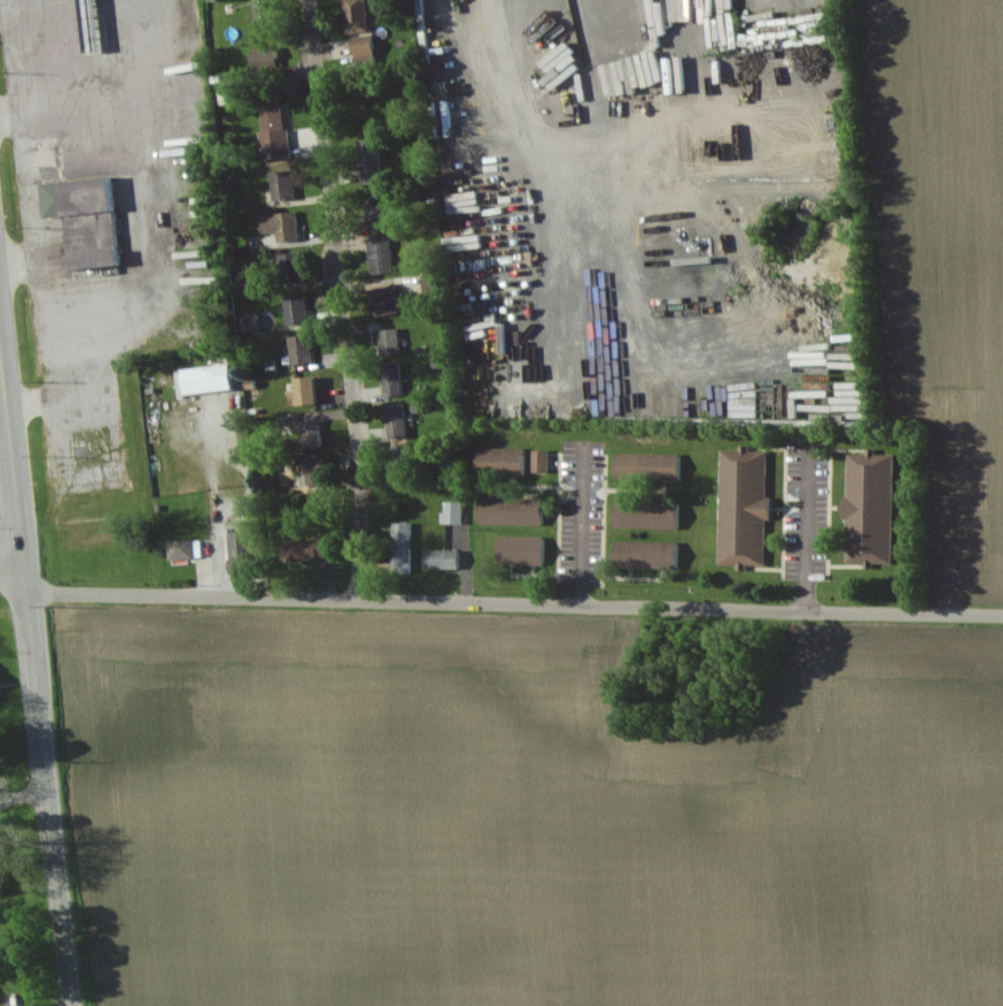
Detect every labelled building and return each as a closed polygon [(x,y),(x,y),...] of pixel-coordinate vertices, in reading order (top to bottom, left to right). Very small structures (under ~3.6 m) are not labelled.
[(276,0),(261,0),(261,16),(276,16),(276,0)] [(348,35),(358,34),(359,63),(380,63),(379,35),(372,35),(371,0),(347,0),(348,35)] [(614,30),(623,61),(648,54),(639,23),(614,30)] [(283,49),(254,51),(256,71),(284,70),(283,49)] [(285,104),(267,104),(267,134),(285,134),(285,104)] [(384,139),(362,139),(363,184),(385,184),(384,139)] [(276,205),(299,204),(298,172),(274,173),(276,205)] [(117,177),(66,181),(73,268),(108,266),(107,245),(122,244),(117,177)] [(388,231),(388,195),(369,195),(369,231),(388,231)] [(263,214),(264,233),(280,232),(281,243),(303,242),(302,212),(263,214)] [(396,238),(372,238),(372,273),(396,273),(396,238)] [(309,285),(309,253),(286,253),(286,285),(309,285)] [(402,316),(401,287),(378,287),(379,317),(402,316)] [(286,297),(290,330),(313,327),(309,294),(286,297)] [(408,396),(404,358),(405,358),(402,328),(383,330),(389,398),(408,396)] [(316,335),(292,336),(292,365),(316,365),(316,335)] [(237,365),(189,369),(191,394),(239,390),(237,365)] [(323,378),(303,378),(303,405),(323,405),(323,378)] [(410,440),(410,404),(391,404),(391,440),(410,440)] [(305,421),(305,449),(327,449),(327,421),(305,421)] [(530,448),(478,448),(478,476),(530,476),(530,448)] [(774,450),(723,449),(722,565),(773,565),(774,450)] [(553,473),(553,450),(536,450),(536,473),(553,473)] [(412,453),(395,453),(395,479),(412,479),(412,453)] [(685,453),(619,453),(619,481),(685,482),(685,453)] [(832,511),(832,565),(898,565),(898,454),(849,454),(849,511),(832,511)] [(328,457),(308,457),(308,484),(328,484),(328,457)] [(547,511),(547,497),(484,497),(484,511),(547,511)] [(617,499),(617,528),(684,529),(685,501),(617,499)] [(415,522),(395,522),(395,569),(415,569),(415,522)] [(501,565),(550,565),(550,536),(501,536),(501,565)] [(336,559),(336,537),(289,537),(289,560),(336,559)] [(173,560),(205,559),(205,540),(173,541),(173,560)] [(683,542),(617,541),(617,567),(683,568),(683,542)] [(465,550),(429,550),(429,569),(465,569),(465,550)]
